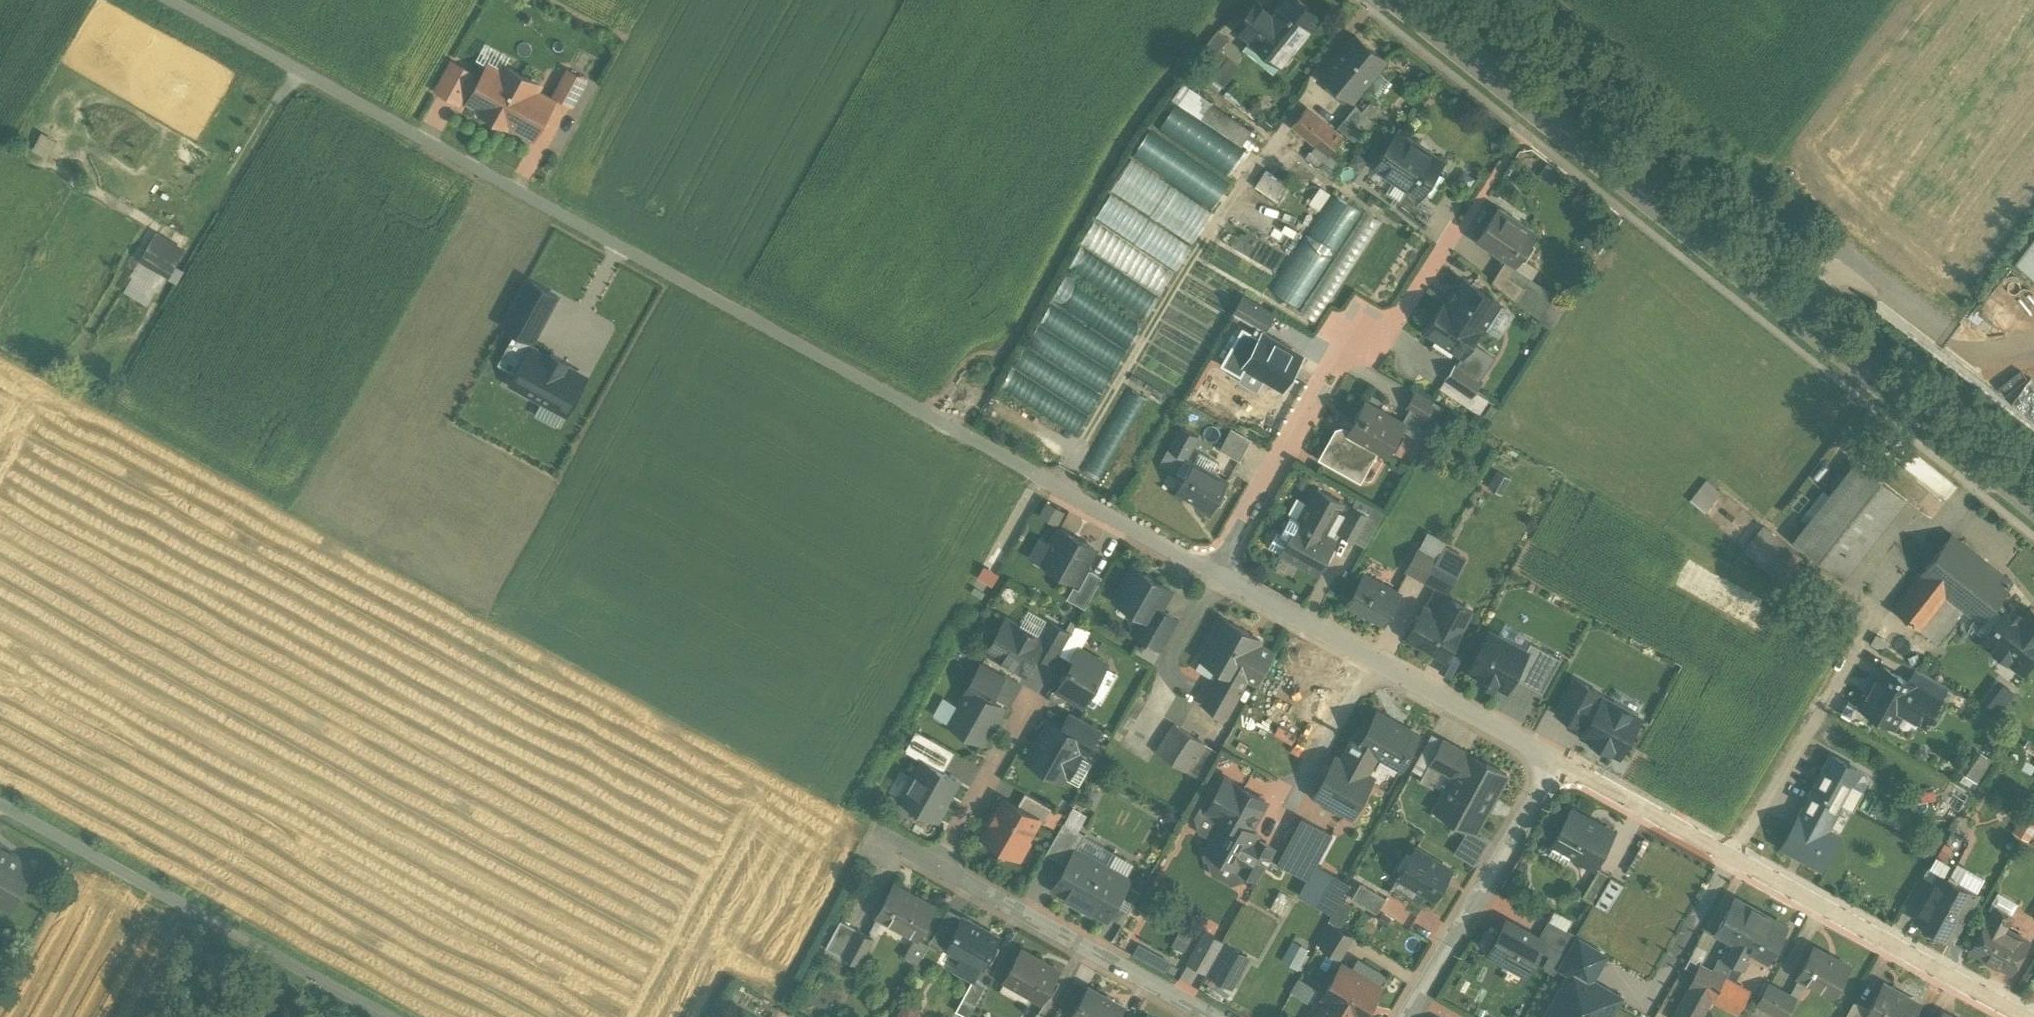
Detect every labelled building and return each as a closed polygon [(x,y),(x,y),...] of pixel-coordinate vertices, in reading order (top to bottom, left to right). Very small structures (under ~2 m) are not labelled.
[(1272,11),(1258,0),(1257,0),(1236,26),(1250,38),(1250,39),(1281,63),(1282,64),(1321,16),(1301,0),(1280,0),(1272,11)] [(1218,29),(1197,54),(1202,59),(1217,70),(1229,56),(1220,49),(1229,38),(1218,29)] [(1355,35),(1323,75),(1331,82),(1327,87),(1344,101),(1348,96),(1352,99),(1385,59),(1355,35)] [(1281,63),(1250,39),(1245,45),(1245,50),(1274,72),(1281,63)] [(1240,65),(1229,56),(1217,70),(1202,59),(1197,66),(1223,87),(1240,65)] [(452,61),(436,89),(459,101),(465,91),(473,76),(475,73),(452,61)] [(504,65),(501,71),(489,65),(480,80),(473,76),(465,91),(472,95),(469,101),(483,108),(481,111),(507,125),(508,122),(534,136),(553,100),(536,91),(539,84),(504,65)] [(585,79),(568,70),(555,94),(572,103),(585,79)] [(1201,118),(1212,103),(1183,83),(1172,98),(1201,118)] [(1362,110),(1356,105),(1346,116),(1364,129),(1367,132),(1381,111),(1370,101),(1362,110)] [(1241,144),(1251,130),(1212,103),(1201,118),(1241,144)] [(1343,137),(1306,107),(1292,124),(1316,144),(1329,155),(1343,137)] [(1364,129),(1346,116),(1338,126),(1355,140),(1364,129)] [(1442,162),(1397,132),(1375,165),(1408,188),(1419,195),(1420,195),(1442,162)] [(52,156),(61,141),(47,133),(38,148),(52,156)] [(1135,158),(1113,192),(1195,244),(1232,185),(1151,133),(1135,158)] [(1341,165),(1329,155),(1316,144),(1305,156),(1331,177),(1341,165)] [(1286,182),(1266,169),(1257,184),(1277,196),(1286,182)] [(1431,213),(1414,202),(1419,195),(1408,188),(1396,206),(1422,226),(1431,213)] [(1278,294),(1326,320),(1381,217),(1367,210),(1368,209),(1333,190),(1278,294)] [(1112,196),(1068,270),(1150,318),(1163,295),(1194,244),(1112,196)] [(1536,234),(1497,208),(1477,238),(1507,258),(1516,264),(1536,234)] [(154,233),(142,277),(151,280),(153,270),(178,276),(187,241),(154,233)] [(2015,263),(2033,277),(2033,239),(2015,263)] [(1552,297),(1521,277),(1518,281),(1509,275),(1516,264),(1507,258),(1492,280),(1539,317),(1552,297)] [(1129,350),(1145,326),(1070,275),(1053,300),(1129,350)] [(1500,303),(1463,278),(1448,302),(1482,324),(1481,326),(1484,327),(1490,318),(1494,318),(1500,309),(1499,304),(1500,303)] [(566,412),(586,376),(565,365),(567,361),(553,354),(551,352),(549,356),(530,346),(558,295),(528,279),(503,325),(515,332),(499,363),(517,373),(511,383),(566,412)] [(1275,314),(1242,295),(1233,311),(1266,330),(1275,314)] [(1448,302),(1445,300),(1426,330),(1462,354),(1481,326),(1482,324),(1448,302)] [(1084,433),(1128,348),(1049,308),(1016,370),(1014,369),(1003,391),(1084,433)] [(1262,337),(1242,326),(1221,363),(1253,382),(1260,370),(1267,374),(1266,376),(1283,385),(1300,356),(1263,335),(1262,337)] [(1482,381),(1455,364),(1446,377),(1472,395),(1482,381)] [(1472,395),(1446,377),(1440,387),(1469,406),(1475,397),(1472,395)] [(1434,403),(1414,392),(1407,406),(1409,407),(1426,417),(1434,403)] [(1349,430),(1342,426),(1336,428),(1320,457),(1360,479),(1374,454),(1371,453),(1374,448),(1386,454),(1404,423),(1402,422),(1388,414),(1387,415),(1366,403),(1366,402),(1365,401),(1349,430)] [(1426,417),(1409,407),(1402,422),(1404,423),(1427,436),(1442,408),(1434,403),(1426,417)] [(1198,435),(1181,425),(1168,448),(1186,458),(1198,435)] [(1251,438),(1231,427),(1219,448),(1239,460),(1251,438)] [(1857,460),(1794,540),(1842,577),(1905,498),(1857,460)] [(1228,481),(1192,461),(1176,489),(1195,500),(1194,501),(1211,511),(1228,481)] [(1706,480),(1690,500),(1704,511),(1720,491),(1706,480)] [(1317,488),(1299,520),(1290,515),(1280,532),(1289,537),(1281,552),(1302,563),(1303,562),(1318,570),(1334,540),(1320,532),(1333,509),(1337,511),(1342,502),(1317,488)] [(1384,511),(1357,496),(1352,507),(1368,516),(1355,540),(1364,545),(1384,511)] [(1061,524),(1069,510),(1051,500),(1043,514),(1061,524)] [(1368,516),(1352,507),(1339,531),(1355,540),(1368,516)] [(1802,555),(1764,526),(1744,551),(1782,580),(1802,555)] [(1095,547),(1058,527),(1051,541),(1054,543),(1043,562),(1077,581),(1095,547)] [(1289,537),(1280,532),(1277,530),(1269,545),(1281,552),(1289,537)] [(1950,534),(1892,607),(1936,642),(1964,607),(1979,620),(1981,621),(1997,600),(2011,582),(1950,534)] [(1437,559),(1417,548),(1406,569),(1425,580),(1437,559)] [(1457,571),(1437,559),(1425,580),(1446,591),(1457,571)] [(1171,589),(1132,567),(1115,598),(1141,613),(1131,631),(1162,648),(1179,619),(1160,608),(1171,589)] [(1089,569),(1079,588),(1073,585),(1067,597),(1085,607),(1102,576),(1089,569)] [(1399,593),(1364,574),(1347,604),(1369,616),(1369,615),(1383,622),(1399,593)] [(1472,610),(1450,598),(1443,611),(1441,616),(1462,627),(1472,610)] [(2009,604),(2007,607),(1997,600),(1981,621),(1979,620),(1973,627),(1984,636),(1981,639),(2021,671),(2033,654),(2033,610),(2030,607),(2024,616),(2009,604)] [(1441,616),(1423,606),(1406,637),(1445,658),(1462,627),(1441,616)] [(1038,637),(1006,618),(988,650),(1025,671),(1036,652),(1043,640),(1038,637)] [(1260,639),(1223,618),(1203,653),(1224,666),(1203,703),(1225,715),(1247,676),(1257,681),(1273,652),(1258,643),(1260,639)] [(1071,633),(1048,619),(1038,637),(1043,640),(1036,652),(1054,662),(1059,654),(1069,636),(1071,633)] [(1496,636),(1525,651),(1530,642),(1532,638),(1504,622),(1496,636)] [(1091,631),(1077,623),(1071,633),(1069,636),(1083,644),(1091,631)] [(1496,636),(1489,632),(1469,669),(1481,675),(1479,678),(1493,686),(1495,683),(1506,689),(1513,676),(1526,652),(1525,651),(1496,636)] [(1083,644),(1069,636),(1059,654),(1073,662),(1081,648),(1083,644)] [(1560,658),(1530,642),(1525,651),(1526,652),(1513,676),(1541,691),(1560,658)] [(1107,663),(1081,648),(1073,662),(1057,690),(1083,705),(1088,696),(1105,666),(1107,663)] [(1005,674),(982,661),(964,693),(965,694),(969,687),(990,699),(1005,674)] [(1105,666),(1088,696),(1101,703),(1118,674),(1105,666)] [(1908,680),(1883,666),(1860,706),(1877,716),(1879,712),(1894,720),(1892,724),(1894,725),(1902,711),(1924,723),(1945,684),(1915,668),(1908,680)] [(1581,725),(1583,721),(1596,699),(1599,692),(1576,679),(1557,713),(1581,725)] [(990,699),(969,687),(965,694),(949,722),(981,741),(1001,705),(990,699)] [(1640,718),(1603,698),(1601,701),(1588,724),(1582,735),(1619,755),(1640,718)] [(1583,721),(1588,724),(1601,701),(1596,699),(1583,721)] [(1100,728),(1071,711),(1062,728),(1083,740),(1079,746),(1087,750),(1100,728)] [(1377,711),(1369,726),(1364,724),(1360,725),(1353,738),(1350,737),(1349,740),(1351,741),(1341,760),(1335,757),(1330,766),(1329,765),(1324,774),(1326,775),(1315,795),(1352,815),(1372,777),(1366,774),(1378,753),(1400,765),(1398,768),(1400,768),(1419,734),(1402,725),(1401,727),(1377,714),(1378,712),(1377,711)] [(1062,728),(1052,722),(1045,734),(1043,733),(1028,759),(1061,778),(1066,770),(1069,772),(1079,755),(1076,753),(1079,746),(1083,740),(1062,728)] [(1206,743),(1173,723),(1156,750),(1188,771),(1206,743)] [(930,738),(916,730),(905,750),(919,758),(930,738)] [(954,751),(930,738),(919,758),(923,761),(943,772),(954,751)] [(1457,746),(1443,739),(1430,763),(1444,771),(1457,746)] [(1206,743),(1188,771),(1202,779),(1218,751),(1206,743)] [(1507,773),(1457,746),(1444,771),(1454,776),(1448,788),(1449,788),(1436,811),(1476,833),(1488,811),(1488,807),(1488,805),(1505,774),(1506,775),(1507,773)] [(1992,758),(1980,750),(1965,773),(1976,781),(1992,758)] [(943,772),(923,761),(902,799),(937,819),(945,805),(943,804),(957,779),(943,772)] [(1265,800),(1225,777),(1208,809),(1207,811),(1223,820),(1212,840),(1206,850),(1209,851),(1207,854),(1208,858),(1217,863),(1221,862),(1222,859),(1238,867),(1255,837),(1257,832),(1249,828),(1265,800)] [(1798,818),(1783,844),(1823,867),(1824,864),(1820,862),(1834,837),(1838,839),(1839,837),(1821,827),(1827,816),(1830,818),(1840,800),(1815,787),(1798,818)] [(1960,812),(1970,793),(1960,788),(1950,807),(1960,812)] [(1052,807),(1025,791),(1016,806),(1038,818),(1038,819),(1044,823),(1052,807)] [(1016,806),(1004,798),(982,836),(1020,857),(1029,841),(1026,839),(1038,819),(1038,818),(1016,806)] [(1212,840),(1223,820),(1207,811),(1208,809),(1201,805),(1195,815),(1200,833),(1212,840)] [(1065,822),(1078,829),(1085,816),(1072,809),(1065,822)] [(1613,832),(1571,809),(1552,844),(1553,844),(1556,839),(1574,849),(1571,854),(1594,867),(1613,832)] [(2017,831),(2033,838),(2033,815),(2025,811),(2017,831)] [(1332,834),(1301,817),(1300,818),(1301,818),(1277,862),(1307,879),(1298,895),(1322,907),(1322,906),(1338,876),(1316,864),(1332,834)] [(1067,864),(1075,848),(1077,849),(1086,834),(1078,829),(1065,822),(1064,821),(1046,852),(1067,864)] [(1968,839),(1950,830),(1932,859),(1944,866),(1952,870),(1955,863),(1968,839)] [(1255,837),(1238,867),(1248,873),(1259,879),(1276,849),(1255,837)] [(1574,849),(1556,839),(1553,844),(1549,853),(1566,863),(1571,854),(1574,849)] [(1451,869),(1414,847),(1397,876),(1399,877),(1401,874),(1413,882),(1412,885),(1434,898),(1451,869)] [(1077,849),(1075,848),(1067,864),(1053,889),(1083,906),(1105,865),(1077,849)] [(0,850),(0,902),(11,908),(33,868),(32,867),(31,868),(8,855),(8,854),(0,850)] [(1217,863),(1208,858),(1212,873),(1231,884),(1244,880),(1248,873),(1238,867),(1222,859),(1221,862),(1217,863)] [(1932,886),(1939,873),(1940,874),(1944,866),(1932,859),(1920,879),(1932,886)] [(1952,870),(1944,866),(1940,874),(1939,873),(1932,886),(1915,918),(1951,937),(1983,878),(1955,863),(1952,870)] [(1130,879),(1105,865),(1083,906),(1107,919),(1109,916),(1120,896),(1127,884),(1130,879)] [(1598,868),(1582,896),(1594,903),(1610,875),(1598,868)] [(1386,897),(1360,882),(1351,898),(1377,913),(1386,897)] [(935,906),(893,883),(876,915),(918,937),(935,906)] [(1120,896),(1132,902),(1138,890),(1127,884),(1120,896)] [(1120,896),(1109,916),(1120,923),(1132,902),(1120,896)] [(1761,911),(1735,897),(1715,932),(1735,943),(1730,951),(1727,950),(1723,958),(1722,958),(1732,963),(1761,911)] [(1993,910),(1988,919),(1987,919),(1971,948),(2011,970),(2027,941),(2004,928),(2009,919),(2007,914),(1998,909),(1993,910)] [(1787,925),(1761,911),(1732,963),(1732,964),(1742,968),(1746,960),(1744,959),(1748,950),(1768,960),(1787,925)] [(988,932),(963,918),(963,917),(962,916),(945,947),(947,948),(947,947),(981,966),(981,967),(982,967),(999,937),(988,931),(988,932)] [(1545,940),(1506,919),(1487,953),(1526,975),(1545,940)] [(1575,934),(1548,919),(1540,932),(1550,938),(1547,943),(1565,953),(1575,934)] [(858,930),(840,920),(826,947),(843,956),(858,930)] [(1352,935),(1334,925),(1321,947),(1339,957),(1352,935)] [(872,937),(858,930),(843,956),(858,964),(872,937)] [(1220,946),(1202,936),(1188,962),(1205,972),(1220,946)] [(1573,970),(1589,980),(1603,955),(1577,939),(1562,966),(1572,972),(1573,970)] [(1247,955),(1226,943),(1209,974),(1230,986),(1247,955)] [(1305,953),(1291,945),(1283,960),(1297,968),(1305,953)] [(1850,966),(1813,946),(1797,975),(1834,995),(1850,966)] [(1059,971),(1021,949),(1003,979),(1042,1001),(1059,971)] [(1723,958),(1719,956),(1711,970),(1724,977),(1725,978),(1732,964),(1732,963),(1722,958),(1723,958)] [(1357,959),(1351,969),(1342,964),(1322,997),(1325,998),(1339,1006),(1339,1005),(1356,1015),(1359,1016),(1363,1016),(1380,987),(1379,986),(1385,976),(1357,959)] [(1711,970),(1700,964),(1688,986),(1689,986),(1712,998),(1724,977),(1711,970)] [(1548,1016),(1607,1016),(1619,997),(1589,980),(1573,970),(1572,972),(1547,1016),(1548,1016)] [(986,984),(974,977),(962,998),(974,1005),(986,984)] [(1725,978),(1724,977),(1712,998),(1738,1012),(1749,991),(1725,978)] [(1313,1002),(1321,987),(1302,978),(1295,993),(1313,1002)] [(1768,983),(1757,1003),(1783,1016),(1785,1016),(1796,998),(1768,983)] [(1882,983),(1868,1009),(1865,1015),(1866,1016),(1868,1016),(1913,1016),(1921,1004),(1919,1003),(1919,1004),(1903,996),(1904,995),(1882,983)] [(1689,986),(1672,1016),(1701,1016),(1712,998),(1689,986)] [(1088,988),(1087,987),(1070,1016),(1072,1016),(1074,1016),(1118,1016),(1123,1007),(1122,1007),(1088,988)] [(1325,998),(1313,1016),(1355,1016),(1356,1015),(1339,1005),(1339,1006),(1325,998)] [(1844,1016),(1866,1016),(1865,1015),(1868,1009),(1853,1001),(1844,1016)]
